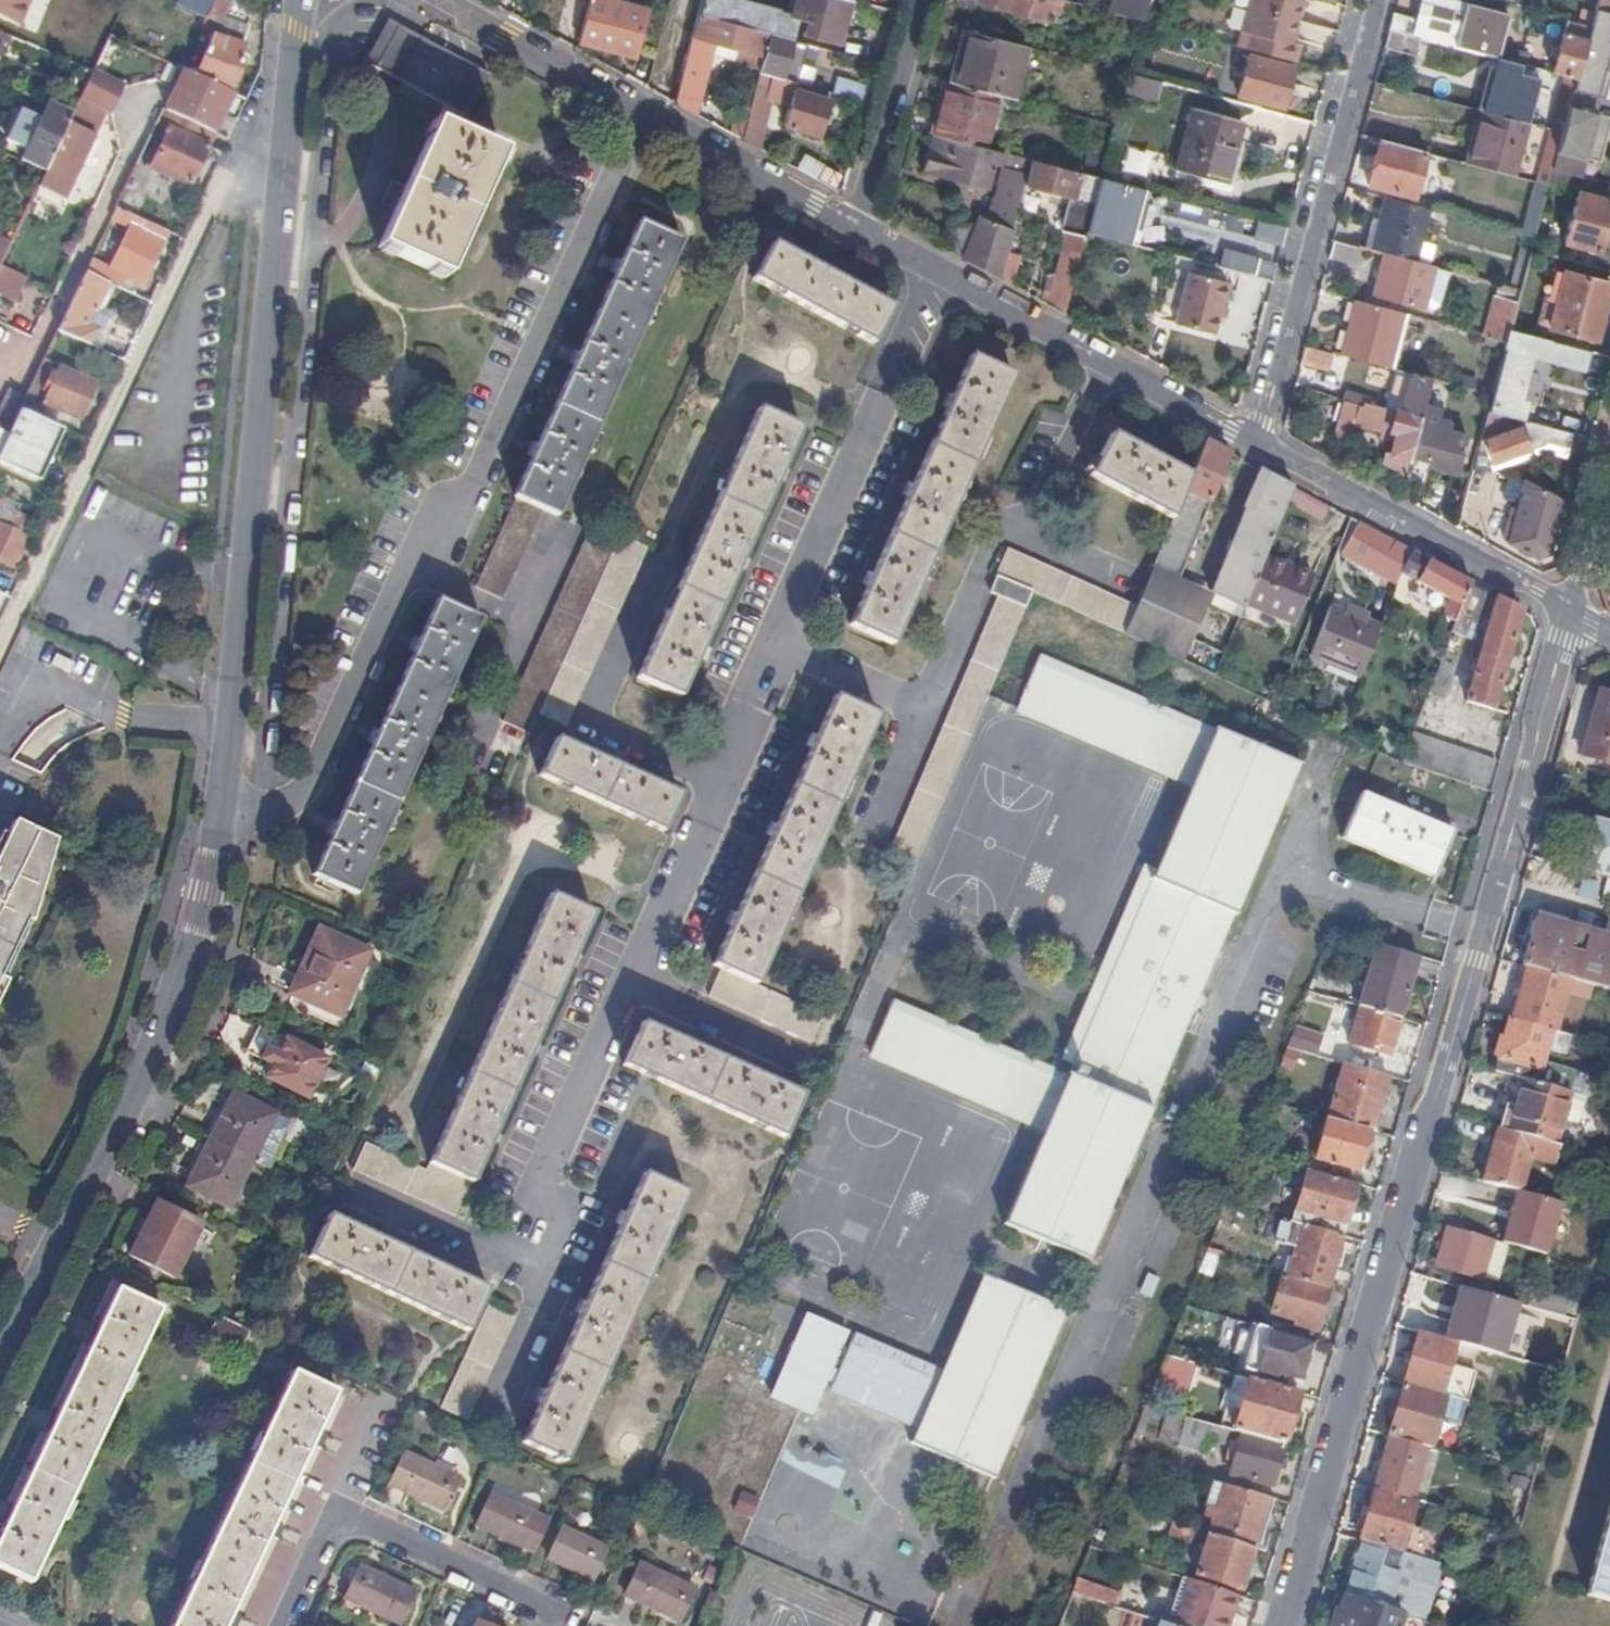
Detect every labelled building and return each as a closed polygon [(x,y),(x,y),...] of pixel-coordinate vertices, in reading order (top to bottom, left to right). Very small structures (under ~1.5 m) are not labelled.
[(20,29),(32,0),(0,0),(0,20),(20,29)] [(207,20),(216,0),(201,0),(195,14),(207,20)] [(230,6),(217,0),(216,0),(207,20),(216,25),(196,79),(230,95),(234,87),(235,87),(244,64),(239,62),(244,49),(242,47),(248,30),(223,21),(230,6)] [(230,6),(241,11),(246,0),(217,0),(230,6)] [(581,46),(635,61),(647,14),(614,6),(615,0),(593,0),(581,46)] [(701,19),(772,38),(793,45),(800,21),(794,20),(795,18),(781,15),(781,13),(732,0),(706,0),(701,19)] [(795,18),(794,20),(800,21),(810,24),(806,38),(840,48),(851,4),(837,0),(800,0),(795,18)] [(1043,25),(1047,13),(1059,16),(1063,3),(1051,0),(950,0),(1043,25)] [(1143,25),(1150,0),(1114,0),(1110,16),(1143,25)] [(1314,0),(1249,0),(1236,48),(1296,64),(1301,48),(1291,44),(1303,2),(1313,5),(1314,0)] [(1394,19),(1390,34),(1422,42),(1497,62),(1503,39),(1481,33),(1487,13),(1441,0),(1424,0),(1417,25),(1394,19)] [(1596,12),(1609,16),(1609,0),(1599,0),(1596,12)] [(1596,12),(1591,29),(1581,66),(1603,72),(1605,72),(1609,56),(1609,16),(1596,12)] [(701,19),(677,107),(696,117),(712,60),(762,75),(772,38),(701,19)] [(468,120),(490,78),(391,25),(382,42),(386,44),(373,69),(446,108),(464,118),(468,120)] [(1581,66),(1591,29),(1571,25),(1569,37),(1564,35),(1553,76),(1565,79),(1577,83),(1581,66)] [(1014,102),(1029,51),(967,34),(961,56),(966,57),(958,88),(1002,99),(1014,102)] [(1422,42),(1390,34),(1385,51),(1418,60),(1422,42)] [(772,38),(762,75),(761,77),(829,96),(867,108),(872,92),(812,73),(813,67),(803,64),(807,48),(793,45),(772,38)] [(1509,53),(1507,65),(1527,70),(1530,59),(1509,53)] [(1240,98),(1283,110),(1294,71),(1250,59),(1240,98)] [(1603,72),(1581,66),(1577,83),(1574,92),(1597,98),(1603,72)] [(213,138),(232,96),(230,95),(196,79),(177,70),(169,88),(170,90),(175,92),(165,114),(188,125),(213,138)] [(1495,71),(1484,115),(1528,126),(1539,82),(1495,71)] [(125,88),(93,74),(93,75),(73,116),(45,175),(38,191),(63,203),(107,114),(112,116),(125,88)] [(829,96),(761,77),(751,115),(766,118),(771,101),(790,108),(785,130),(822,141),(832,104),(827,103),(829,96)] [(1156,103),(1161,85),(1137,78),(1129,77),(1124,95),(1156,103)] [(1577,83),(1565,79),(1551,132),(1563,135),(1574,92),(1577,83)] [(950,86),(936,138),(958,143),(987,151),(1002,99),(958,88),(950,86)] [(1563,135),(1553,172),(1580,179),(1584,161),(1600,165),(1609,128),(1609,120),(1597,116),(1601,100),(1597,98),(1574,92),(1563,135)] [(27,153),(21,164),(45,175),(73,116),(49,106),(42,121),(20,113),(7,144),(27,153)] [(456,134),(464,118),(446,108),(437,125),(456,134)] [(1194,111),(1194,112),(1189,127),(1177,172),(1234,188),(1246,146),(1237,143),(1242,124),(1194,111)] [(1189,127),(1194,112),(1187,111),(1183,126),(1189,127)] [(749,125),(743,143),(758,151),(766,118),(751,115),(749,125)] [(1528,126),(1484,115),(1470,166),(1514,178),(1528,126)] [(738,122),(733,138),(743,143),(749,125),(738,122)] [(188,190),(213,138),(188,125),(182,139),(169,132),(149,171),(188,190)] [(505,156),(456,134),(437,125),(380,250),(449,280),(505,156)] [(1563,135),(1551,132),(1537,184),(1549,188),(1553,172),(1563,135)] [(992,166),(995,154),(987,151),(958,143),(954,156),(992,166)] [(1427,155),(1380,143),(1369,189),(1415,201),(1427,155)] [(1126,145),(1120,169),(1146,176),(1152,151),(1126,145)] [(814,176),(820,161),(801,154),(795,169),(814,176)] [(1029,178),(1033,164),(995,154),(992,166),(991,168),(1011,173),(1029,178)] [(986,190),(991,168),(992,166),(954,156),(947,180),(986,190)] [(1461,185),(1466,166),(1438,158),(1432,177),(1461,185)] [(1087,235),(1101,181),(1033,164),(1029,178),(1026,188),(1071,201),(1070,206),(1068,206),(1062,233),(1068,234),(1049,308),(1065,317),(1070,295),(1087,235)] [(31,174),(13,166),(9,177),(26,185),(31,174)] [(826,172),(821,183),(836,191),(841,181),(826,172)] [(1580,179),(1553,172),(1549,188),(1579,195),(1565,246),(1599,255),(1609,212),(1609,187),(1580,179)] [(1014,234),(1026,188),(1029,178),(1011,173),(997,227),(1014,234)] [(142,186),(131,180),(116,211),(128,217),(142,186)] [(1128,246),(1142,192),(1101,181),(1087,235),(1128,246)] [(1549,188),(1537,184),(1523,237),(1535,239),(1549,188)] [(1430,212),(1385,200),(1376,233),(1371,253),(1385,257),(1416,265),(1430,212)] [(113,218),(110,223),(130,233),(111,272),(91,263),(85,275),(108,286),(121,293),(127,281),(143,288),(168,236),(128,217),(116,211),(113,218)] [(948,254),(1000,282),(1014,234),(997,227),(980,220),(975,233),(959,226),(948,254)] [(517,500),(476,589),(503,601),(544,512),(559,519),(684,243),(641,224),(623,263),(618,261),(614,268),(611,274),(617,276),(581,355),(575,353),(573,359),(570,366),(574,368),(539,446),(534,445),(531,451),(528,457),(533,459),(515,498),(517,500)] [(1282,248),(1287,231),(1260,224),(1256,242),(1282,248)] [(1371,253),(1376,233),(1370,232),(1365,252),(1371,253)] [(0,269),(12,244),(0,239),(0,269)] [(1363,251),(1334,243),(1330,259),(1359,267),(1363,251)] [(874,347),(893,310),(842,282),(843,279),(827,270),(826,274),(774,246),(754,282),(874,347)] [(1220,269),(1247,277),(1251,260),(1224,253),(1220,269)] [(1449,274),(1416,265),(1385,257),(1373,297),(1425,312),(1426,309),(1434,311),(1441,307),(1449,274)] [(14,306),(26,280),(0,269),(0,299),(14,306)] [(1550,331),(1565,277),(1552,273),(1538,327),(1550,331)] [(1565,277),(1550,331),(1596,344),(1609,291),(1609,287),(1566,274),(1565,277)] [(93,317),(108,286),(85,275),(57,334),(95,351),(108,324),(93,317)] [(1214,337),(1219,319),(1228,286),(1189,276),(1180,313),(1176,328),(1214,337)] [(1228,286),(1219,319),(1226,321),(1234,287),(1228,286)] [(1498,299),(1487,337),(1507,343),(1510,333),(1518,303),(1498,299)] [(1402,317),(1357,306),(1344,358),(1388,370),(1402,317)] [(1407,319),(1402,317),(1388,370),(1394,371),(1407,319)] [(1510,333),(1507,343),(1506,345),(1492,397),(1488,413),(1514,421),(1523,423),(1533,388),(1554,393),(1561,367),(1588,374),(1593,356),(1510,333)] [(1333,356),(1306,348),(1302,365),(1328,371),(1333,356)] [(894,648),(1015,379),(972,359),(954,400),(952,399),(948,409),(949,410),(914,488),(912,488),(907,499),(909,500),(874,577),(872,577),(867,588),(868,589),(851,629),(894,648)] [(51,366),(43,363),(38,374),(46,377),(51,366)] [(60,369),(43,406),(46,407),(67,417),(79,422),(96,385),(60,369)] [(1388,468),(1405,476),(1411,455),(1423,407),(1430,381),(1397,372),(1387,410),(1397,413),(1391,433),(1397,435),(1394,445),(1391,455),(1388,468)] [(28,416),(46,377),(38,374),(20,413),(28,416)] [(1355,427),(1362,404),(1344,399),(1334,439),(1350,448),(1355,427)] [(1387,410),(1362,404),(1355,427),(1383,435),(1382,441),(1394,445),(1397,435),(1391,433),(1397,413),(1387,410)] [(67,417),(46,407),(44,413),(64,422),(67,417)] [(1423,407),(1411,455),(1435,461),(1434,467),(1457,474),(1467,437),(1450,433),(1450,428),(1448,422),(1440,420),(1441,413),(1423,407)] [(637,681),(680,700),(699,660),(701,660),(705,651),(703,650),(739,572),(741,572),(746,561),(744,560),(779,482),(781,483),(786,472),(784,471),(802,431),(760,411),(637,681)] [(60,431),(28,416),(20,413),(8,437),(0,454),(0,468),(34,484),(60,431)] [(1489,467),(1509,460),(1544,448),(1545,443),(1549,430),(1523,423),(1523,428),(1511,434),(1514,421),(1488,413),(1480,442),(1489,467)] [(1565,449),(1569,436),(1549,430),(1545,443),(1565,449)] [(1090,479),(1173,523),(1191,480),(1157,461),(1157,460),(1147,454),(1145,456),(1112,438),(1090,479)] [(1480,442),(1473,470),(1490,474),(1512,467),(1509,460),(1489,467),(1480,442)] [(1173,523),(1140,600),(1177,616),(1206,544),(1184,536),(1196,506),(1201,508),(1203,503),(1210,506),(1231,456),(1206,443),(1191,480),(1173,523)] [(1381,464),(1388,468),(1391,455),(1384,453),(1381,464)] [(1295,491),(1262,474),(1247,512),(1248,512),(1213,598),(1217,599),(1239,608),(1235,617),(1242,620),(1295,491)] [(1499,543),(1508,546),(1536,561),(1550,555),(1564,502),(1526,481),(1511,535),(1502,533),(1499,543)] [(13,571),(28,540),(23,538),(30,524),(14,517),(19,507),(0,498),(0,565),(13,571)] [(1402,577),(1411,555),(1358,526),(1342,558),(1396,588),(1402,577)] [(505,725),(532,737),(542,718),(620,545),(592,533),(505,725)] [(620,545),(542,718),(568,729),(649,551),(623,539),(620,545)] [(891,855),(917,867),(972,737),(1032,596),(1033,593),(1125,636),(1136,610),(1008,552),(996,579),(998,581),(993,596),(1000,598),(891,855)] [(1456,625),(1471,587),(1411,555),(1402,577),(1450,602),(1444,619),(1456,625)] [(1267,561),(1249,606),(1296,628),(1315,582),(1267,561)] [(1492,713),(1521,615),(1471,587),(1456,625),(1429,695),(1445,701),(1472,643),(1483,647),(1482,651),(1475,649),(1474,656),(1480,659),(1465,706),(1492,713)] [(1239,608),(1217,599),(1213,608),(1235,617),(1239,608)] [(332,837),(314,877),(358,896),(482,622),(439,602),(421,641),(416,638),(413,645),(410,652),(415,655),(380,732),(375,730),(372,736),(369,743),(374,746),(338,824),(333,821),(330,827),(327,834),(332,837)] [(1328,667),(1361,681),(1380,631),(1364,625),(1365,622),(1347,615),(1347,617),(1331,611),(1312,660),(1328,667)] [(1349,612),(1347,615),(1365,622),(1366,620),(1349,612)] [(56,655),(51,663),(62,668),(61,670),(67,673),(72,661),(66,658),(65,660),(56,655)] [(1207,752),(1215,734),(1038,657),(1031,674),(1207,752)] [(1326,673),(1358,687),(1361,681),(1328,667),(1326,673)] [(1207,752),(1031,674),(1015,711),(1192,787),(1207,752)] [(1600,694),(1581,760),(1609,768),(1609,697),(1600,694)] [(757,986),(879,717),(836,698),(818,738),(816,738),(812,748),(813,748),(778,827),(776,826),(771,838),(773,839),(738,916),(736,916),(731,927),(732,928),(714,967),(722,971),(710,998),(814,1044),(825,1017),(757,986)] [(1215,734),(1207,752),(1192,787),(1152,882),(1150,881),(1149,883),(1151,884),(1233,918),(1235,919),(1235,918),(1233,916),(1296,770),(1299,771),(1299,769),(1216,733),(1215,734)] [(612,766),(558,742),(541,779),(664,834),(680,797),(628,774),(629,769),(614,762),(612,766)] [(1434,882),(1454,836),(1362,797),(1342,842),(1434,882)] [(11,951),(25,923),(21,921),(34,895),(41,898),(56,846),(14,826),(0,854),(0,975),(5,964),(9,966),(16,954),(11,951)] [(1233,918),(1151,884),(1068,1077),(1150,1112),(1190,1019),(1233,918)] [(552,897),(430,1166),(471,1185),(472,1185),(490,1145),(493,1146),(497,1134),(496,1133),(531,1056),(532,1056),(538,1046),(536,1045),(571,967),(573,968),(577,957),(576,956),(594,916),(552,897)] [(1537,921),(1524,970),(1529,971),(1570,983),(1609,994),(1609,942),(1537,921)] [(341,1019),(371,953),(320,930),(290,996),(341,1019)] [(1401,1021),(1417,961),(1375,949),(1358,1009),(1360,1010),(1401,1021)] [(1555,1035),(1570,983),(1529,971),(1514,1024),(1555,1035)] [(1060,1095),(1068,1077),(893,1001),(885,1021),(1060,1095)] [(1390,1058),(1401,1021),(1360,1010),(1349,1045),(1390,1058)] [(871,1056),(1046,1131),(1060,1095),(885,1021),(871,1056)] [(1566,1058),(1570,1040),(1555,1035),(1514,1024),(1511,1023),(1496,1075),(1515,1080),(1537,1087),(1547,1053),(1566,1058)] [(1293,1071),(1298,1051),(1314,1055),(1319,1032),(1289,1024),(1278,1067),(1293,1071)] [(643,1026),(625,1068),(785,1140),(804,1097),(769,1081),(770,1080),(758,1074),(758,1076),(643,1026)] [(309,1103),(330,1063),(263,1027),(249,1054),(275,1068),(268,1082),(309,1103)] [(1372,1134),(1388,1080),(1344,1067),(1328,1122),(1368,1133),(1372,1134)] [(1068,1077),(1060,1095),(1046,1131),(1005,1224),(1087,1259),(1150,1114),(1152,1114),(1152,1113),(1150,1112),(1068,1077)] [(1577,1130),(1585,1100),(1582,1099),(1537,1087),(1515,1080),(1501,1133),(1559,1149),(1578,1154),(1583,1132),(1577,1130)] [(1582,1099),(1585,1100),(1609,1107),(1609,1089),(1606,1088),(1605,1092),(1586,1087),(1582,1099)] [(233,1102),(213,1142),(254,1163),(270,1131),(285,1139),(292,1125),(237,1096),(233,1102)] [(213,1142),(233,1102),(227,1098),(206,1138),(213,1142)] [(1362,1154),(1368,1133),(1328,1122),(1327,1121),(1316,1160),(1350,1170),(1355,1152),(1362,1154)] [(254,1163),(269,1171),(285,1139),(270,1131),(254,1163)] [(1495,1157),(1501,1133),(1498,1132),(1491,1157),(1495,1157)] [(1507,1191),(1521,1195),(1531,1161),(1554,1168),(1559,1149),(1501,1133),(1495,1157),(1491,1157),(1484,1184),(1507,1191)] [(192,1182),(213,1142),(206,1138),(185,1179),(192,1182)] [(254,1163),(213,1142),(192,1182),(189,1188),(230,1210),(254,1163)] [(468,1191),(427,1172),(365,1145),(353,1171),(457,1218),(468,1191)] [(1358,1172),(1362,1154),(1355,1152),(1350,1170),(1358,1172)] [(471,1185),(430,1166),(427,1172),(468,1191),(471,1185)] [(1293,1226),(1341,1240),(1356,1187),(1308,1174),(1293,1226)] [(566,1464),(687,1194),(645,1175),(627,1215),(626,1215),(621,1225),(622,1227),(587,1304),(585,1304),(580,1315),(581,1315),(547,1393),(544,1393),(539,1404),(541,1405),(523,1444),(556,1459),(556,1462),(560,1464),(561,1461),(566,1464)] [(1508,1246),(1537,1255),(1551,1203),(1521,1195),(1507,1191),(1492,1242),(1508,1246)] [(201,1229),(203,1226),(159,1204),(149,1223),(141,1240),(131,1258),(175,1281),(190,1251),(201,1229)] [(468,1334),(488,1290),(454,1275),(454,1273),(444,1268),(443,1270),(374,1238),(375,1236),(365,1231),(363,1232),(330,1216),(309,1259),(468,1334)] [(141,1240),(149,1223),(142,1219),(134,1236),(141,1240)] [(1327,1292),(1341,1240),(1293,1226),(1284,1224),(1277,1246),(1296,1251),(1288,1281),(1327,1292)] [(209,1233),(201,1229),(190,1251),(198,1255),(209,1233)] [(1481,1281),(1482,1279),(1492,1242),(1471,1236),(1449,1230),(1437,1269),(1481,1281)] [(1497,1284),(1508,1246),(1492,1242),(1482,1279),(1497,1284)] [(942,1374),(919,1427),(913,1443),(911,1443),(910,1444),(995,1481),(996,1479),(994,1478),(1064,1314),(1066,1315),(1066,1314),(1065,1313),(1065,1312),(983,1277),(942,1374)] [(1318,1328),(1328,1292),(1327,1292),(1288,1281),(1278,1278),(1269,1314),(1318,1328)] [(162,1312),(119,1291),(100,1331),(95,1328),(89,1340),(93,1343),(56,1422),(51,1419),(45,1431),(50,1434),(13,1512),(8,1509),(2,1521),(6,1523),(0,1537),(0,1569),(32,1585),(162,1312)] [(1533,1295),(1529,1310),(1530,1310),(1549,1315),(1558,1318),(1565,1320),(1569,1305),(1533,1295)] [(442,1409),(468,1422),(517,1320),(490,1307),(442,1409)] [(1548,1322),(1549,1315),(1530,1310),(1528,1317),(1548,1322)] [(810,1418),(845,1333),(806,1317),(770,1401),(810,1418)] [(251,1333),(219,1319),(211,1335),(242,1350),(251,1333)] [(1428,1337),(1456,1345),(1460,1331),(1432,1323),(1428,1337)] [(1302,1382),(1313,1344),(1271,1332),(1269,1335),(1252,1330),(1250,1336),(1236,1333),(1230,1354),(1243,1358),(1240,1371),(1262,1378),(1264,1371),(1302,1382)] [(1419,1335),(1405,1386),(1442,1397),(1456,1345),(1428,1337),(1419,1335)] [(919,1427),(942,1374),(853,1337),(831,1389),(919,1427)] [(1167,1359),(1154,1391),(1180,1399),(1186,1379),(1185,1378),(1189,1365),(1167,1359)] [(337,1395),(295,1373),(174,1625),(238,1625),(241,1620),(232,1615),(269,1538),(278,1542),(284,1529),(275,1525),(312,1447),(322,1452),(328,1439),(318,1434),(337,1395)] [(1242,1437),(1283,1448),(1298,1396),(1236,1379),(1221,1431),(1228,1433),(1242,1437)] [(1405,1386),(1390,1439),(1429,1450),(1431,1451),(1446,1398),(1442,1397),(1405,1386)] [(1221,1431),(1186,1421),(1179,1447),(1203,1454),(1207,1441),(1225,1446),(1228,1433),(1221,1431)] [(1272,1488),(1283,1448),(1242,1437),(1239,1448),(1230,1445),(1225,1463),(1234,1465),(1230,1476),(1272,1488)] [(1390,1439),(1374,1491),(1413,1502),(1429,1450),(1390,1439)] [(445,1513),(460,1480),(405,1454),(390,1487),(445,1513)] [(1209,1537),(1254,1552),(1254,1551),(1268,1500),(1210,1484),(1204,1508),(1208,1509),(1205,1520),(1213,1524),(1209,1537)] [(749,1517),(755,1495),(737,1490),(731,1512),(749,1517)] [(1374,1491),(1360,1543),(1401,1555),(1416,1503),(1413,1502),(1374,1491)] [(538,1517),(492,1496),(476,1527),(523,1549),(538,1517)] [(1587,1597),(1609,1604),(1609,1513),(1587,1597)] [(1192,1543),(1196,1532),(1173,1525),(1170,1536),(1192,1543)] [(594,1583),(608,1550),(562,1529),(548,1561),(594,1583)] [(1240,1594),(1254,1552),(1209,1537),(1196,1579),(1240,1594)] [(1404,1578),(1410,1557),(1401,1555),(1360,1543),(1354,1561),(1358,1562),(1356,1569),(1353,1576),(1347,1598),(1402,1616),(1413,1580),(1404,1578)] [(624,1597),(679,1624),(695,1591),(640,1565),(624,1597)] [(415,1594),(360,1569),(345,1600),(399,1625),(401,1625),(415,1594)] [(1192,1584),(1178,1625),(1229,1625),(1238,1599),(1192,1584)] [(1133,1586),(1123,1613),(1154,1623),(1159,1625),(1164,1608),(1143,1601),(1147,1590),(1133,1586)] [(1402,1616),(1347,1598),(1339,1596),(1331,1621),(1337,1623),(1336,1625),(1399,1625),(1402,1616)] [(1416,1621),(1402,1616),(1399,1625),(1414,1625),(1416,1621)]
